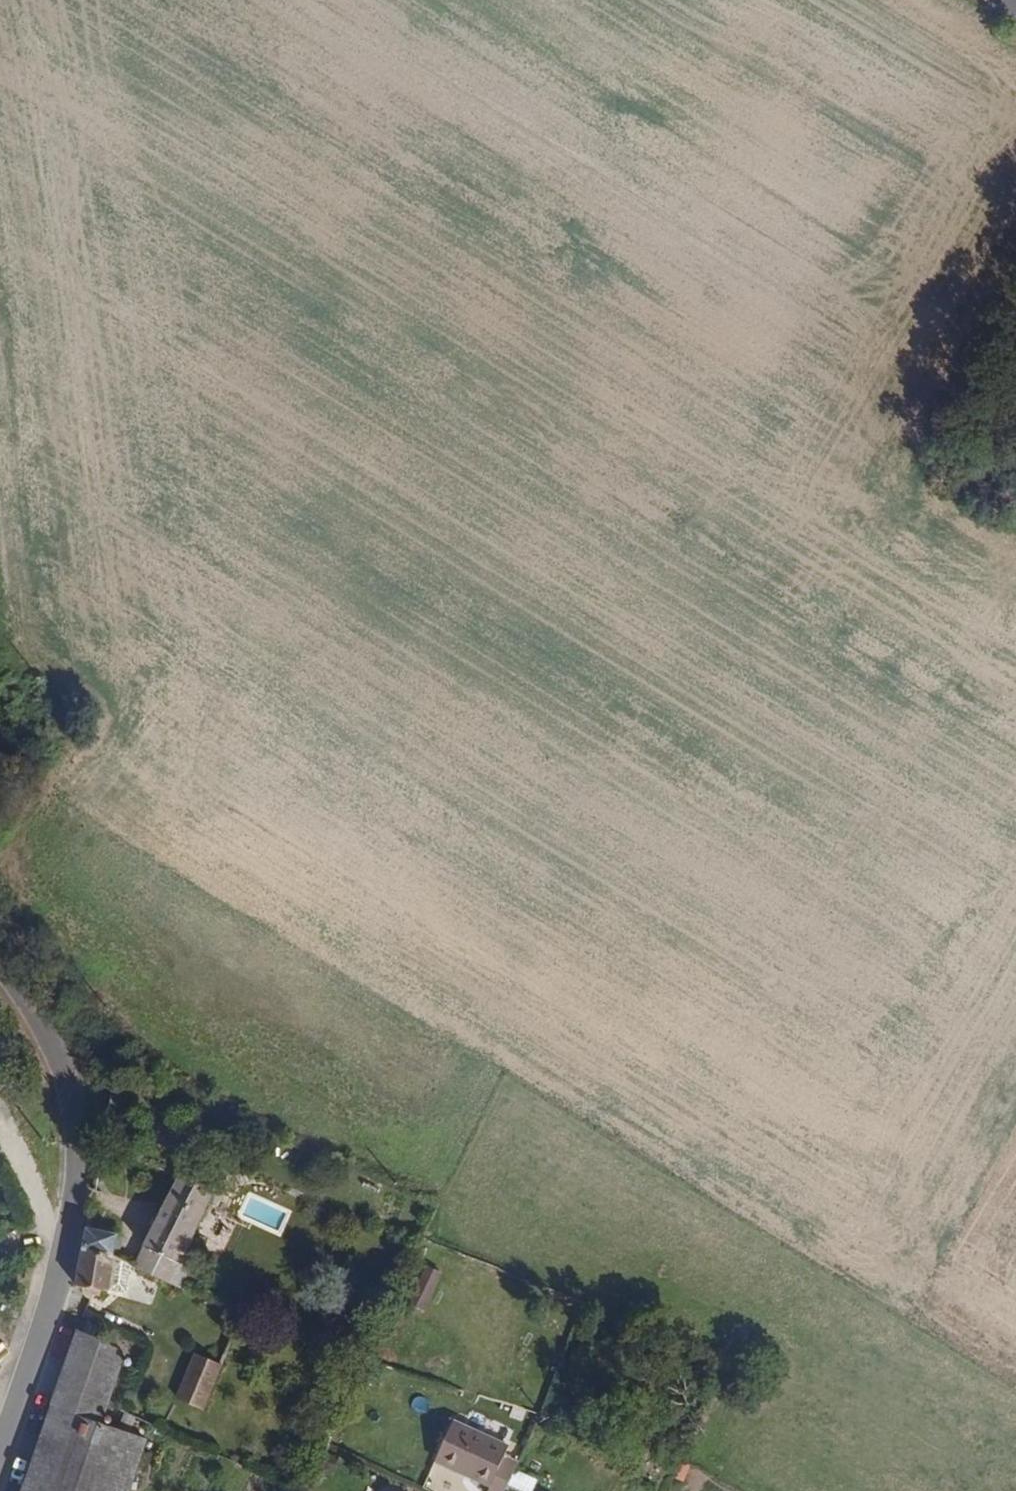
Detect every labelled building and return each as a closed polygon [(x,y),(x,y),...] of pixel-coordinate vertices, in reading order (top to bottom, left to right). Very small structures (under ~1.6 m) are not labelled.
[(173,1287),(215,1195),(182,1179),(137,1274),(173,1287)] [(116,1245),(89,1234),(85,1254),(109,1263),(116,1245)] [(108,1293),(118,1266),(109,1263),(85,1254),(76,1292),(85,1308),(89,1296),(96,1299),(99,1289),(108,1293)] [(128,1300),(137,1274),(118,1266),(108,1293),(128,1300)] [(128,1349),(78,1331),(19,1490),(62,1490),(83,1433),(87,1434),(100,1396),(109,1400),(128,1349)] [(206,1412),(223,1365),(196,1355),(179,1401),(206,1412)] [(151,1438),(102,1419),(109,1400),(100,1396),(87,1434),(83,1433),(62,1490),(131,1490),(151,1438)] [(519,1439),(464,1411),(445,1448),(499,1476),(494,1485),(506,1490),(509,1490),(527,1456),(514,1449),(519,1439)] [(386,1479),(380,1490),(412,1490),(386,1479)]
